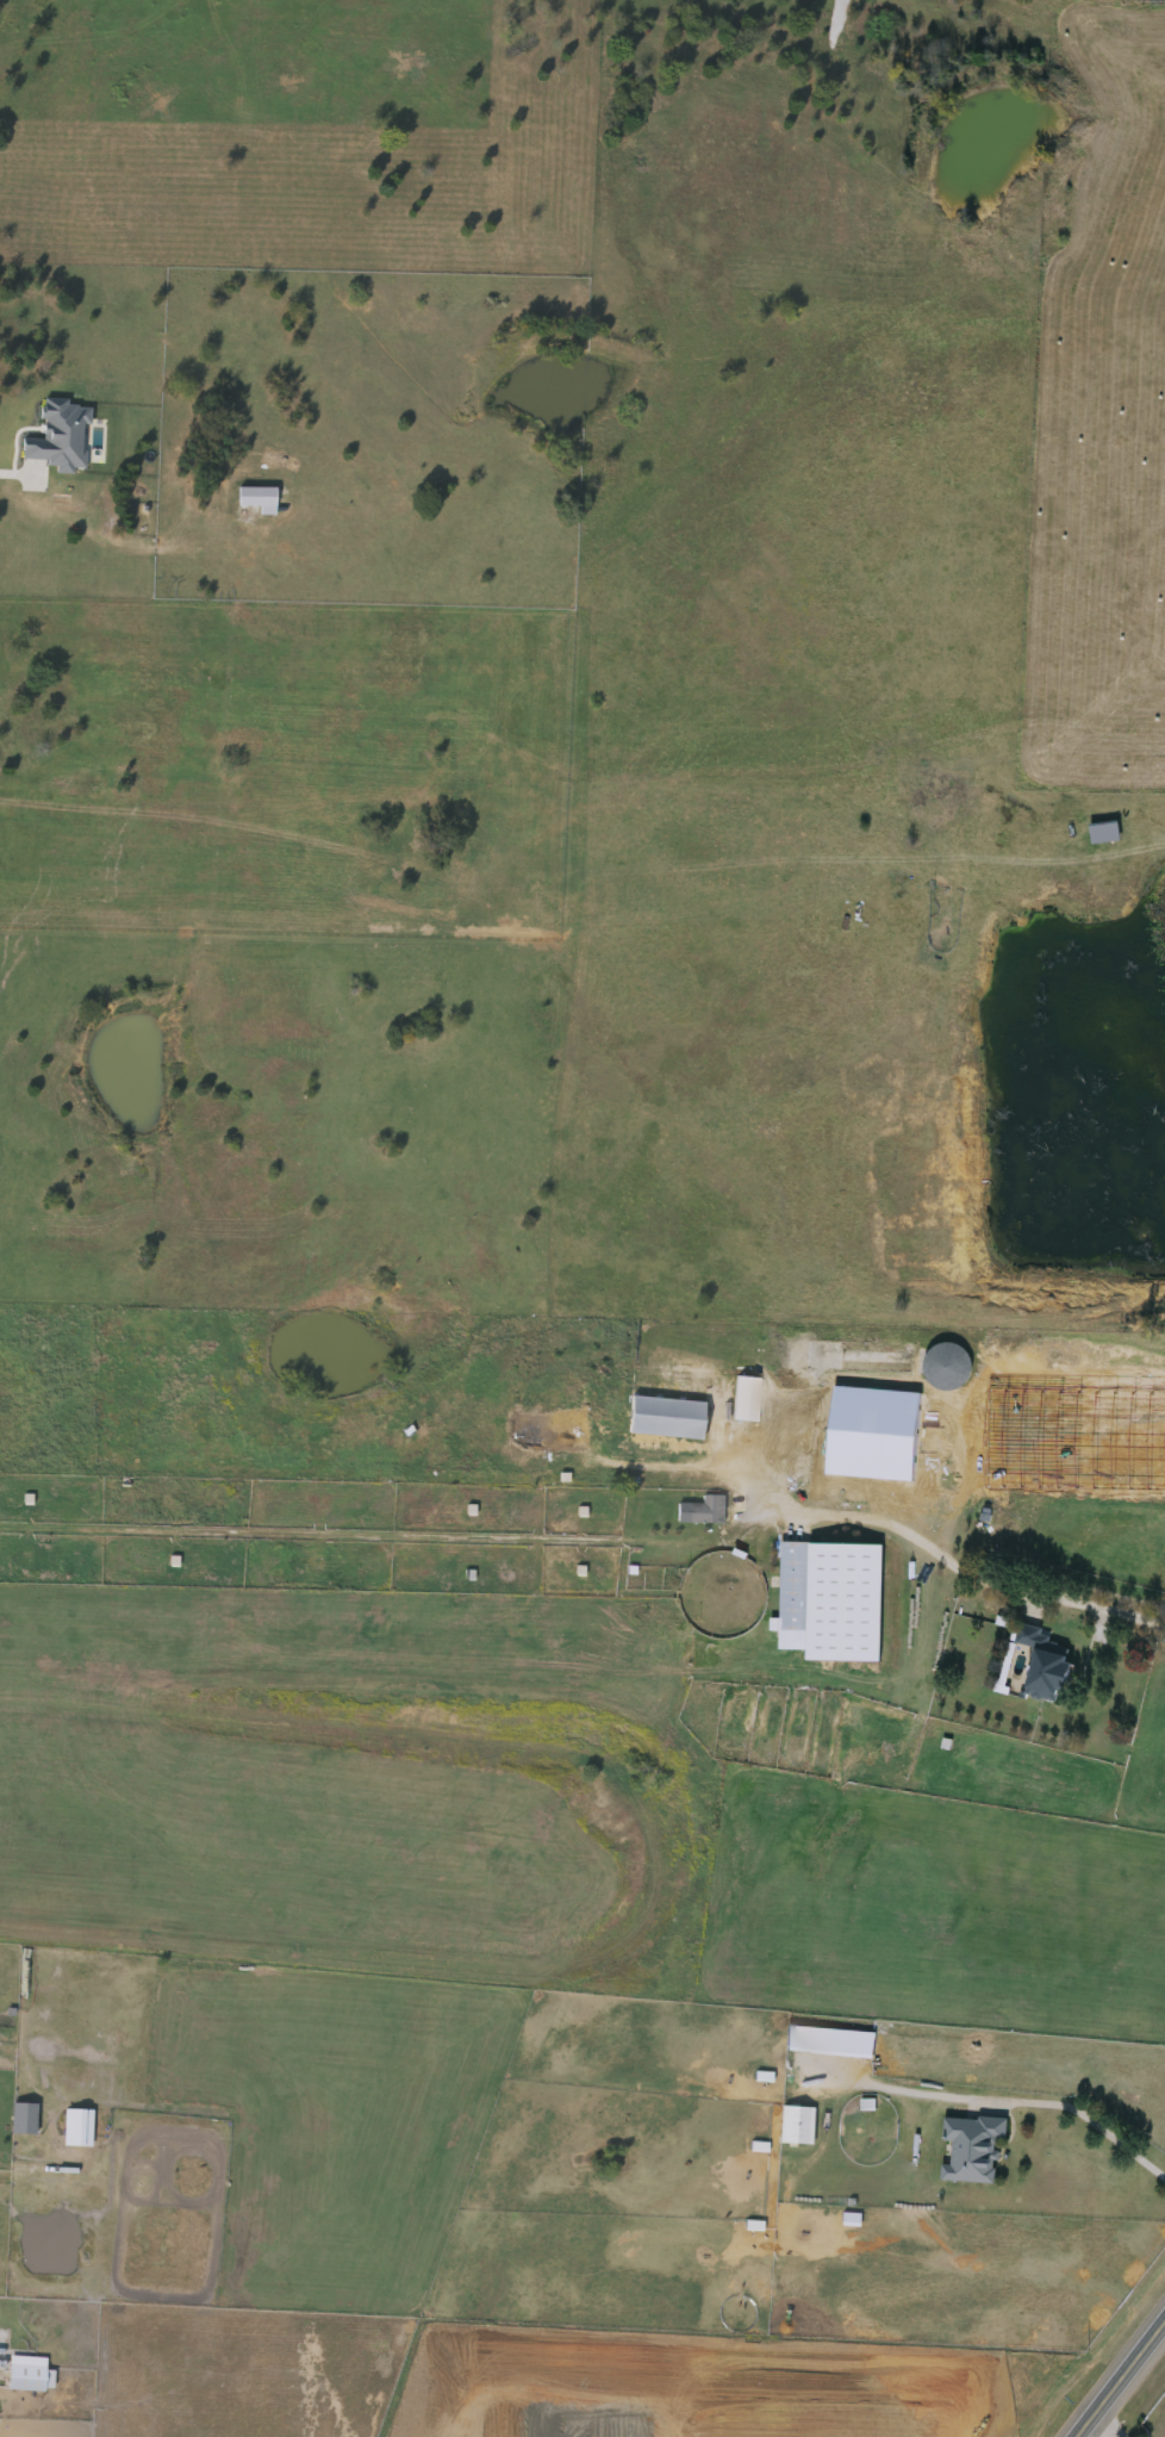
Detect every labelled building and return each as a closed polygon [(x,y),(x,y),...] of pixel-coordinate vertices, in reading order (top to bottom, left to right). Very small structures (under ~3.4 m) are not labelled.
[(946,1394),(928,1374),(934,1369),(927,1360),(948,1341),(973,1369),(946,1394)] [(702,1460),(628,1455),(633,1376),(706,1381),(702,1460)] [(760,1410),(735,1410),(735,1380),(760,1380),(760,1410)] [(724,1498),(724,1527),(679,1527),(679,1506),(704,1506),(704,1498),(724,1498)] [(884,1547),(881,1679),(845,1678),(845,1666),(836,1666),(836,1678),(817,1677),(817,1664),(808,1664),(809,1652),(781,1652),(783,1546),(884,1547)] [(1026,1698),(1035,1649),(1016,1646),(1020,1625),(1043,1630),(1041,1642),(1072,1648),(1063,1705),(1026,1698)] [(38,2137),(14,2137),(14,2105),(38,2105),(38,2137)] [(814,2109),(814,2146),(780,2146),(780,2109),(814,2109)] [(67,2149),(67,2110),(94,2110),(94,2149),(67,2149)] [(942,2182),(943,2164),(948,2164),(949,2144),(945,2144),(946,2119),(1008,2121),(1007,2143),(993,2143),(993,2152),(998,2152),(997,2184),(942,2182)] [(49,2367),(48,2393),(10,2392),(11,2365),(49,2367)]
